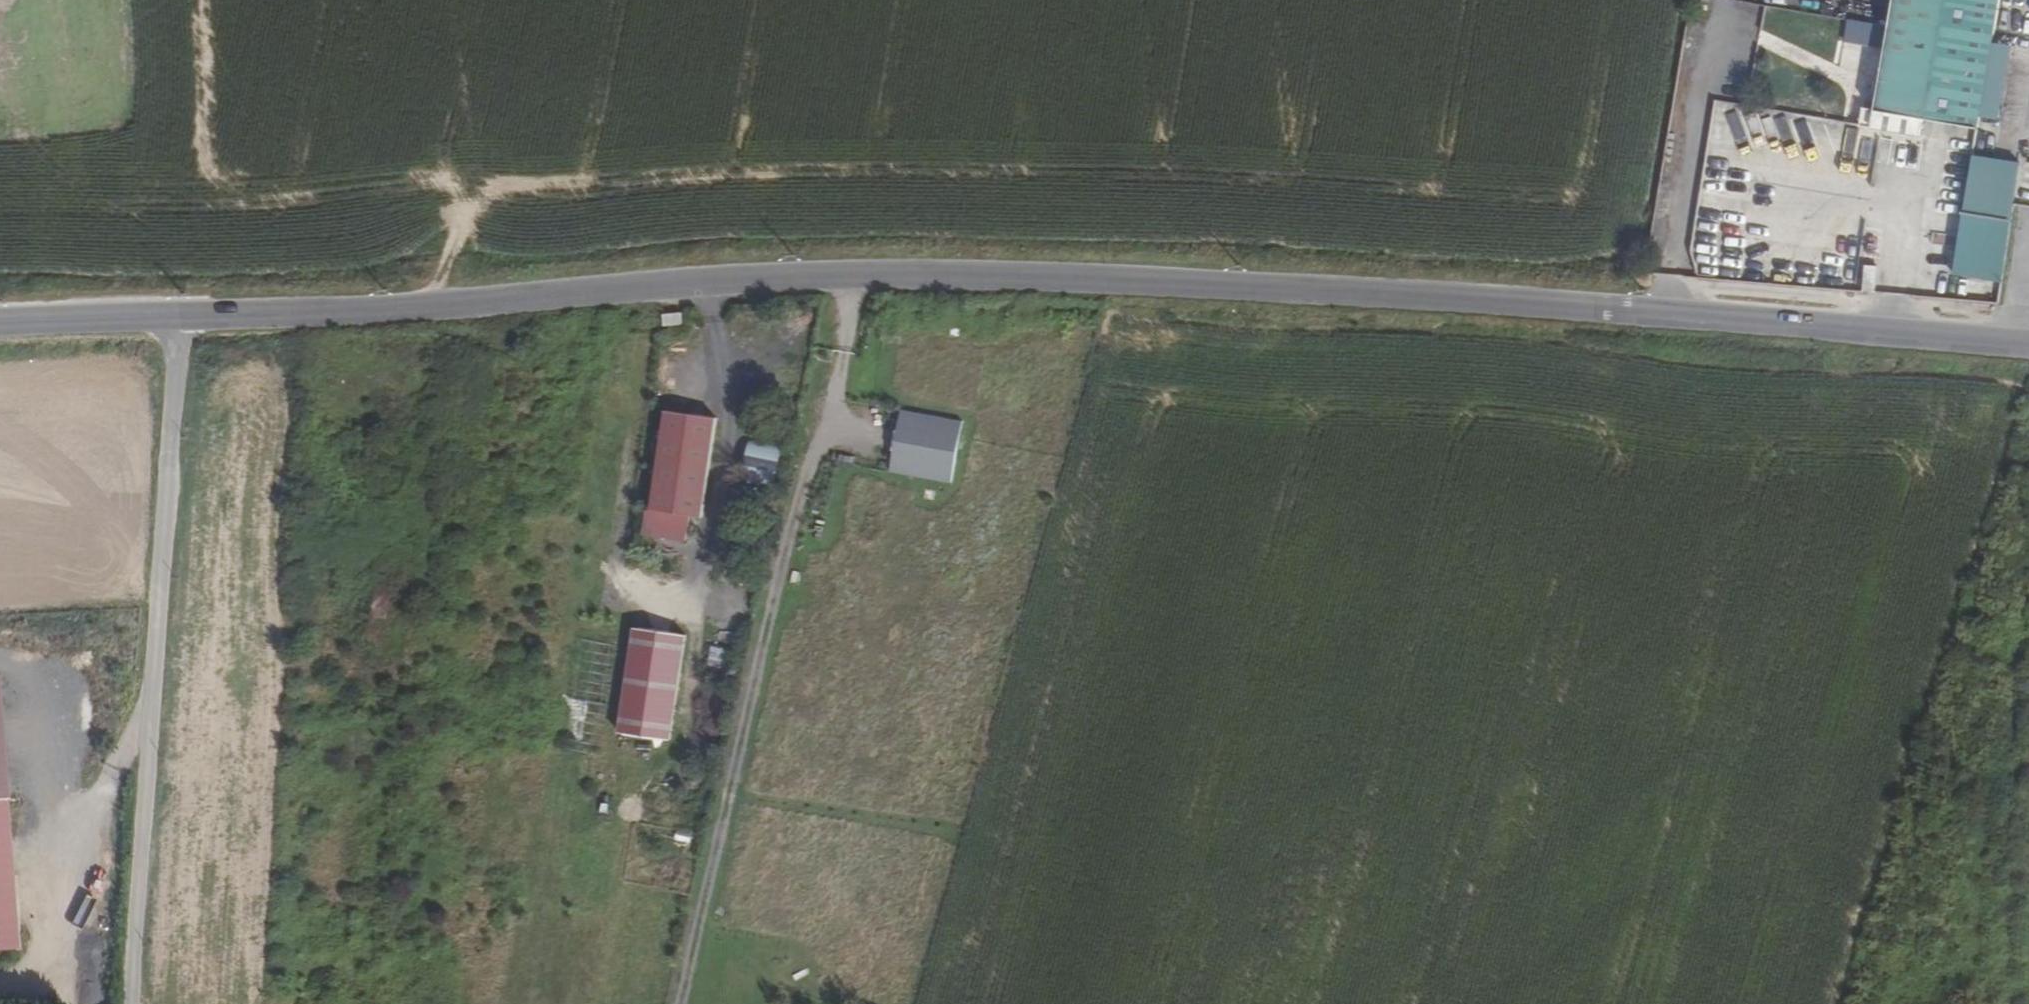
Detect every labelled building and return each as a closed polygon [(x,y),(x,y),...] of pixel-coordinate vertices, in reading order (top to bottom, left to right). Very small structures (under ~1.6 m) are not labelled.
[(1897,28),(1881,129),(1929,137),(1932,119),(1978,127),(1988,128),(2007,0),(1901,0),(1897,28)] [(1819,154),(1829,151),(1819,126),(1809,130),(1819,154)] [(2025,161),(1975,153),(1957,273),(2006,281),(2025,161)] [(667,410),(653,512),(702,519),(717,417),(667,410)] [(899,421),(892,479),(947,486),(955,428),(899,421)] [(750,442),(748,457),(784,462),(786,448),(750,442)] [(634,627),(618,733),(670,741),(686,634),(634,627)] [(728,673),(728,648),(710,647),(709,673),(728,673)] [(15,950),(4,800),(0,800),(0,951),(15,950)]
